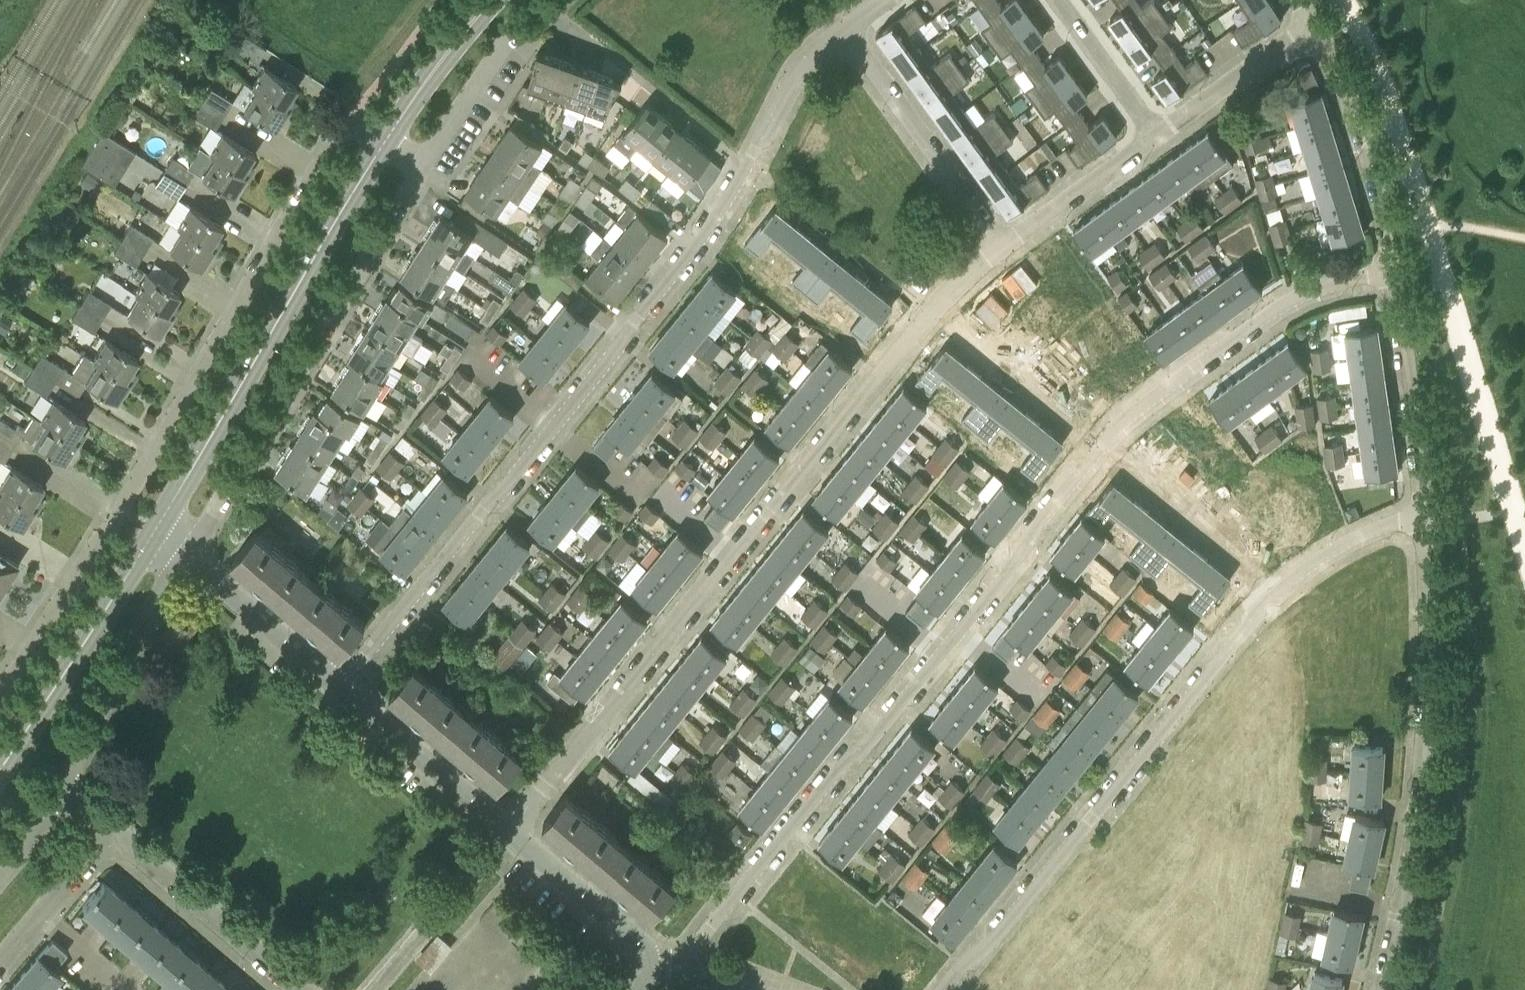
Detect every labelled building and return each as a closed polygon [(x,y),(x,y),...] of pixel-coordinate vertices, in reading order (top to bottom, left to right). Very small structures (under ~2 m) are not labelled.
[(981,5),(993,22),(983,29),(992,43),(1032,14),(1022,0),(1009,0),(1003,4),(1000,0),(989,0),(981,5)] [(1110,19),(1125,40),(1164,11),(1156,0),(1151,0),(1144,5),(1141,0),(1118,0),(1124,9),(1110,19)] [(1233,30),(1242,45),(1281,20),(1270,0),(1242,0),(1240,1),(1251,18),(1233,30)] [(880,33),(878,34),(900,64),(921,48),(909,32),(927,19),(917,5),(880,32),(880,33)] [(1164,11),(1125,40),(1140,60),(1154,50),(1161,59),(1176,48),(1164,32),(1174,25),(1164,11)] [(1032,14),(992,43),(1002,56),(1013,49),(1024,65),(1040,54),(1033,45),(1047,35),(1032,14)] [(234,49),(257,63),(266,49),(244,34),(234,49)] [(921,48),(900,64),(921,94),(961,66),(951,52),(933,65),(921,48)] [(1168,69),(1154,79),(1168,99),(1208,72),(1198,57),(1188,65),(1176,48),(1161,59),(1168,69)] [(534,69),(528,87),(548,94),(561,58),(545,53),(544,55),(540,53),(537,52),(537,53),(536,70),(534,69)] [(1040,54),(1024,65),(1036,82),(1026,89),(1036,103),(1075,74),(1061,54),(1047,64),(1040,54)] [(561,58),(548,94),(567,101),(579,67),(570,64),(570,62),(561,58)] [(251,85),(290,111),(296,101),(289,97),(295,87),(263,66),(251,85)] [(961,66),(921,94),(943,124),(965,108),(953,92),(971,79),(961,66)] [(579,67),(567,101),(586,108),(599,72),(589,68),(588,71),(579,67)] [(599,72),(586,108),(606,115),(613,97),(610,96),(621,82),(613,79),(613,80),(608,78),(609,76),(599,72)] [(1075,74),(1036,103),(1046,117),(1056,109),(1068,126),(1083,115),(1076,105),(1090,95),(1075,74)] [(287,116),(290,111),(251,85),(244,80),(232,99),(242,107),(242,108),(275,129),(284,114),(287,116)] [(201,101),(224,115),(233,101),(210,87),(201,101)] [(1319,93),(1290,102),(1297,126),(1326,117),(1319,93)] [(214,130),(224,115),(201,101),(192,115),(214,130)] [(622,132),(613,143),(630,157),(639,146),(663,117),(654,109),(653,111),(645,104),(622,132)] [(965,108),(943,124),(965,154),(1004,126),(994,112),(977,125),(965,108)] [(1083,115),(1068,126),(1080,142),(1070,149),(1080,164),(1117,137),(1116,136),(1119,134),(1104,114),(1090,124),(1083,115)] [(520,115),(513,125),(524,131),(532,136),(538,127),(520,115)] [(663,117),(639,146),(655,159),(678,131),(669,125),(671,123),(663,117)] [(1326,117),(1297,126),(1304,149),(1334,140),(1326,117)] [(505,132),(499,141),(531,162),(543,144),(532,136),(524,131),(513,125),(507,133),(505,132)] [(1004,126),(965,154),(987,184),(1008,168),(996,152),(1014,139),(1004,126)] [(538,127),(532,136),(543,144),(547,138),(549,134),(538,127)] [(1258,127),(1239,132),(1243,143),(1261,138),(1258,127)] [(678,131),(655,159),(671,172),(695,142),(686,135),(685,137),(678,131)] [(102,132),(82,165),(115,184),(134,152),(102,132)] [(1209,132),(1190,146),(1213,179),(1232,165),(1209,132)] [(208,152),(212,155),(247,177),(253,168),(247,164),(253,154),(220,133),(208,152)] [(565,136),(558,146),(567,152),(573,142),(565,136)] [(1261,138),(1243,143),(1246,153),(1264,148),(1261,138)] [(1334,140),(1304,149),(1311,172),(1341,163),(1334,140)] [(495,151),(490,159),(529,185),(541,169),(531,162),(499,141),(493,149),(495,151)] [(695,142),(671,172),(687,185),(697,194),(720,166),(709,157),(711,155),(703,148),(695,142)] [(1190,146),(1170,160),(1187,184),(1193,194),(1213,179),(1190,146)] [(585,150),(578,160),(586,166),(593,155),(585,150)] [(244,182),(247,177),(212,155),(200,175),(233,196),(242,181),(244,182)] [(593,155),(586,166),(595,171),(605,178),(612,168),(602,161),(593,155)] [(164,170),(186,184),(195,171),(172,157),(164,170)] [(482,166),(476,174),(509,196),(518,202),(529,185),(490,159),(484,167),(482,166)] [(1170,160),(1151,174),(1168,198),(1187,184),(1170,160)] [(1341,163),(1311,172),(1318,195),(1348,186),(1341,163)] [(1008,168),(987,184),(1008,214),(1048,186),(1038,172),(1020,185),(1008,168)] [(87,171),(82,181),(97,188),(101,178),(87,171)] [(1272,173),(1254,179),(1257,189),(1275,183),(1272,173)] [(467,193),(460,203),(485,219),(492,210),(498,214),(509,196),(476,174),(470,183),(473,185),(467,193)] [(1151,174),(1132,188),(1149,212),(1168,198),(1151,174)] [(570,176),(564,185),(574,192),(580,183),(570,176)] [(626,178),(618,187),(626,194),(634,185),(626,178)] [(1275,183),(1257,189),(1260,200),(1261,199),(1266,198),(1276,195),(1278,194),(1278,193),(1275,183)] [(564,185),(559,193),(569,200),(574,192),(564,185)] [(586,185),(580,193),(591,200),(596,192),(586,185)] [(634,185),(626,194),(634,200),(642,191),(634,185)] [(1232,186),(1223,192),(1234,207),(1243,201),(1232,186)] [(1348,186),(1318,195),(1325,219),(1355,210),(1348,186)] [(1132,188),(1112,202),(1130,226),(1149,212),(1132,188)] [(1223,192),(1214,198),(1225,214),(1234,207),(1223,192)] [(580,193),(575,202),(585,209),(591,200),(580,193)] [(650,197),(642,207),(664,224),(672,215),(650,197)] [(1112,202),(1093,216),(1110,240),(1130,226),(1112,202)] [(629,204),(616,220),(625,227),(655,251),(661,244),(659,242),(666,234),(638,211),(629,204)] [(188,206),(175,225),(215,250),(222,240),(215,236),(221,227),(188,206)] [(548,210),(542,218),(552,225),(558,217),(548,210)] [(787,253),(802,234),(797,229),(796,229),(784,219),(773,210),(759,227),(745,244),(752,250),(759,256),(772,240),(787,253)] [(1355,210),(1325,219),(1332,242),(1362,233),(1355,210)] [(440,213),(430,228),(464,249),(473,236),(500,253),(507,241),(461,211),(454,221),(440,213)] [(1193,214),(1184,220),(1195,235),(1204,229),(1193,214)] [(1093,216),(1074,230),(1091,254),(1110,240),(1093,216)] [(564,218),(558,227),(568,234),(574,225),(564,218)] [(1286,219),(1268,224),(1271,235),(1289,230),(1286,219)] [(1184,220),(1175,226),(1186,242),(1195,235),(1184,220)] [(212,255),(215,250),(175,225),(172,223),(160,242),(200,268),(210,253),(212,255)] [(122,238),(144,252),(153,238),(131,224),(122,238)] [(625,227),(612,244),(640,266),(642,268),(648,260),(655,251),(625,227)] [(430,228),(420,244),(454,265),(464,272),(475,256),(464,249),(430,228)] [(1289,230),(1271,235),(1274,245),(1292,240),(1289,230)] [(1206,233),(1197,240),(1208,255),(1217,249),(1206,233)] [(787,253),(788,253),(804,266),(791,282),(804,293),(832,258),(832,257),(810,239),(809,239),(803,234),(802,234),(787,253)] [(603,236),(590,252),(599,259),(629,283),(635,275),(642,268),(640,266),(612,244),(603,236)] [(135,266),(144,252),(122,238),(113,252),(135,266)] [(1197,240),(1188,247),(1199,262),(1208,255),(1197,240)] [(1155,242),(1146,248),(1157,263),(1166,257),(1155,242)] [(420,244),(411,259),(444,280),(454,265),(420,244)] [(1146,248),(1137,255),(1148,270),(1157,263),(1146,248)] [(847,301),(862,282),(856,277),(855,276),(844,267),(833,258),(832,258),(804,293),(818,303),(830,287),(846,300),(847,301)] [(411,259),(401,275),(434,296),(444,303),(454,287),(444,280),(411,259)] [(599,259),(586,276),(614,298),(616,300),(622,292),(629,283),(599,259)] [(562,262),(554,271),(576,289),(584,280),(562,262)] [(1167,262),(1158,268),(1168,283),(1178,277),(1167,262)] [(1243,263),(1223,277),(1241,303),(1262,288),(1243,263)] [(1158,268),(1148,275),(1159,290),(1168,283),(1158,268)] [(495,269),(489,278),(504,288),(503,290),(510,295),(518,284),(510,279),(495,269)] [(516,269),(510,279),(518,284),(524,274),(516,269)] [(1117,270),(1109,276),(1119,291),(1128,285),(1117,270)] [(1219,271),(1199,285),(1204,291),(1203,292),(1222,317),(1241,303),(1223,277),(1219,271)] [(133,292),(137,295),(173,317),(179,307),(172,303),(179,293),(146,272),(133,292)] [(714,273),(698,292),(720,311),(736,291),(714,273)] [(400,282),(391,298),(419,318),(423,320),(434,304),(400,282)] [(847,301),(863,313),(850,329),(857,335),(864,341),(878,323),(892,306),(880,297),(868,287),(867,286),(862,282),(847,301)] [(523,287),(516,296),(531,307),(538,299),(523,287)] [(80,304),(102,318),(111,304),(88,290),(80,304)] [(1127,290),(1118,297),(1129,312),(1138,306),(1127,290)] [(698,292),(682,312),(705,330),(720,311),(698,292)] [(1203,292),(1184,305),(1203,331),(1222,317),(1203,292)] [(170,321),(173,317),(137,295),(125,314),(158,335),(168,320),(170,321)] [(387,295),(377,311),(410,332),(419,318),(391,298),(387,295)] [(516,296),(509,304),(524,316),(531,307),(516,296)] [(494,297),(487,307),(495,312),(501,302),(494,297)] [(567,303),(552,322),(574,340),(589,321),(567,303)] [(93,332),(102,318),(80,304),(70,318),(93,332)] [(1184,305),(1165,320),(1184,345),(1203,331),(1184,305)] [(487,307),(480,319),(487,323),(495,312),(487,307)] [(377,311),(367,327),(400,348),(412,355),(425,363),(434,348),(422,340),(410,332),(377,311)] [(682,312),(666,331),(689,349),(698,356),(714,337),(705,330),(682,312)] [(1074,329),(1084,343),(1101,330),(1091,317),(1074,329)] [(1165,320),(1145,334),(1164,359),(1184,345),(1165,320)] [(552,322),(537,341),(559,359),(574,340),(552,322)] [(494,325),(487,334),(500,345),(507,336),(494,325)] [(472,326),(465,337),(472,342),(480,331),(472,326)] [(367,327),(358,342),(391,363),(400,348),(367,327)] [(1375,327),(1344,331),(1348,355),(1379,351),(1375,327)] [(757,328),(750,337),(764,349),(772,340),(757,328)] [(666,331),(650,351),(673,369),(689,349),(666,331)] [(784,331),(777,340),(792,352),(799,343),(784,331)] [(750,337),(743,345),(758,357),(764,349),(750,337)] [(90,359),(95,362),(130,385),(137,374),(130,370),(137,359),(104,338),(90,359)] [(777,340),(770,349),(785,360),(792,352),(777,340)] [(521,361),(543,379),(559,359),(537,341),(521,361)] [(821,341),(804,360),(813,367),(836,385),(851,366),(829,347),(828,348),(821,341)] [(358,342),(348,358),(351,360),(365,369),(366,368),(381,377),(391,363),(358,342)] [(446,342),(440,351),(442,352),(448,356),(455,361),(462,351),(455,346),(453,348),(446,342)] [(1289,343),(1269,357),(1287,382),(1307,368),(1289,343)] [(932,390),(936,386),(942,378),(958,390),(973,371),(968,367),(955,357),(943,347),(929,365),(918,379),(915,382),(922,388),(929,394),(932,390)] [(1329,348),(1309,350),(1311,361),(1330,358),(1329,348)] [(1379,351),(1348,355),(1351,379),(1382,375),(1379,351)] [(32,367),(55,381),(63,368),(41,353),(32,367)] [(130,385),(95,362),(90,359),(82,354),(70,372),(83,381),(116,402),(126,387),(128,388),(130,385)] [(448,356),(441,367),(448,372),(455,361),(448,356)] [(1269,357),(1249,371),(1268,397),(1287,382),(1269,357)] [(1330,358),(1311,361),(1312,372),(1332,369),(1330,358)] [(351,360),(341,375),(374,396),(385,379),(381,377),(366,368),(365,369),(351,360)] [(728,365),(721,374),(735,386),(742,378),(728,365)] [(45,396),(55,381),(32,367),(28,374),(25,379),(23,381),(45,396)] [(813,367),(797,386),(820,404),(836,385),(813,367)] [(756,368),(749,376),(764,388),(770,380),(756,368)] [(456,369),(449,377),(464,390),(471,381),(456,369)] [(958,390),(958,391),(974,404),(968,412),(963,417),(961,420),(974,429),(975,430),(1003,396),(1002,395),(991,386),(980,377),(979,376),(973,372),(973,371),(958,390)] [(1249,371),(1230,385),(1248,411),(1268,397),(1249,371)] [(653,373),(638,392),(661,411),(676,392),(676,391),(653,373)] [(432,374),(425,384),(432,389),(439,379),(432,374)] [(721,374),(714,382),(728,394),(735,386),(721,374)] [(341,375),(332,390),(365,411),(374,396),(341,375)] [(1382,375),(1351,379),(1355,403),(1385,399),(1382,375)] [(749,376),(742,384),(757,397),(764,388),(749,376)] [(425,384),(418,395),(426,400),(432,389),(425,384)] [(1230,385),(1210,400),(1229,425),(1248,411),(1230,385)] [(797,386),(782,405),(804,424),(820,404),(797,386)] [(904,386),(889,405),(912,424),(927,405),(904,386)] [(638,392),(622,411),(653,436),(668,418),(660,411),(661,411),(638,392)] [(328,395),(318,411),(337,423),(336,424),(347,431),(351,433),(361,417),(328,395)] [(1335,395),(1316,398),(1318,409),(1336,406),(1335,395)] [(1017,439),(1033,420),(1026,415),(1025,414),(1014,405),(1003,396),(975,430),(988,441),(994,433),(1001,425),(1017,438),(1017,439)] [(492,397),(475,417),(497,435),(513,415),(513,416),(514,415),(492,397)] [(41,416),(80,441),(85,434),(78,430),(85,419),(52,398),(41,416)] [(433,398),(426,406),(441,418),(448,409),(433,398)] [(1385,399),(1355,403),(1358,428),(1389,423),(1385,399)] [(408,402),(401,412),(409,417),(416,406),(408,402)] [(1313,403),(1294,406),(1296,417),(1314,414),(1313,403)] [(782,405),(766,425),(788,443),(804,424),(782,405)] [(889,405),(874,423),(897,442),(912,424),(889,405)] [(426,406),(420,414),(434,426),(441,418),(426,406)] [(1336,406),(1318,409),(1320,419),(1338,417),(1336,406)] [(315,409),(305,425),(337,446),(347,431),(336,424),(337,423),(318,411),(315,409)] [(607,430),(593,447),(609,459),(622,443),(628,449),(629,448),(638,455),(653,436),(622,411),(607,430)] [(401,412),(395,423),(402,428),(409,417),(401,412)] [(1314,414),(1296,417),(1297,428),(1316,425),(1314,414)] [(80,441),(41,416),(39,420),(33,416),(25,429),(18,425),(14,430),(0,420),(0,441),(12,448),(21,434),(64,462),(74,447),(76,448),(80,441)] [(475,417),(460,435),(482,454),(497,435),(475,417)] [(685,418),(678,427),(692,438),(699,430),(685,418)] [(712,420),(705,429),(719,440),(726,432),(712,420)] [(1017,439),(1033,451),(1026,459),(1020,467),(1027,473),(1034,479),(1048,461),(1062,444),(1051,434),(1039,425),(1038,424),(1033,420),(1017,439)] [(874,423),(859,442),(882,461),(897,442),(874,423)] [(1389,423),(1358,428),(1362,452),(1392,447),(1389,423)] [(1272,424),(1263,431),(1274,446),(1283,439),(1272,424)] [(305,425),(295,440),(328,461),(337,446),(305,425)] [(678,427),(671,435),(685,447),(692,438),(678,427)] [(705,429),(698,437),(712,449),(719,440),(705,429)] [(1263,431),(1254,437),(1265,452),(1274,446),(1263,431)] [(460,435),(444,454),(467,473),(468,472),(468,471),(482,454),(460,435)] [(380,436),(373,447),(381,452),(388,441),(380,436)] [(754,436),(739,455),(763,475),(778,456),(754,436)] [(945,437),(938,445),(953,457),(959,448),(945,437)] [(295,440),(286,454),(318,475),(328,461),(295,440)] [(12,448),(0,441),(0,460),(3,462),(12,448)] [(859,442),(844,461),(867,479),(882,461),(859,442)] [(1341,443),(1323,446),(1325,457),(1343,454),(1341,443)] [(938,445),(931,454),(946,466),(953,457),(938,445)] [(373,447),(366,458),(374,462),(381,452),(373,447)] [(1392,447),(1362,452),(1365,476),(1396,471),(1392,447)] [(390,450),(383,459),(398,471),(405,462),(391,451),(390,450)] [(286,454),(275,470),(308,491),(318,475),(286,454)] [(1343,454),(1325,457),(1326,467),(1344,464),(1343,454)] [(739,455),(723,474),(748,493),(763,475),(739,455)] [(649,465),(648,465),(661,476),(669,466),(656,456),(649,465)] [(681,457),(674,466),(689,478),(696,469),(681,457)] [(383,459),(376,467),(391,479),(398,471),(383,459)] [(956,459),(949,468),(964,480),(971,471),(956,459)] [(844,461),(829,479),(852,498),(867,479),(844,461)] [(357,464),(350,475),(358,480),(365,469),(357,464)] [(10,466),(0,483),(0,487),(36,510),(42,500),(36,496),(42,485),(10,466)] [(576,468),(560,487),(582,506),(585,503),(600,484),(577,466),(576,468)] [(949,468),(942,477),(957,488),(964,480),(949,468)] [(915,473),(908,482),(923,494),(930,485),(915,473)] [(723,474),(708,493),(718,500),(704,517),(719,530),(732,512),(748,493),(723,474)] [(994,474),(978,493),(988,501),(1010,519),(1025,499),(1004,481),(994,474)] [(350,475),(344,486),(351,490),(358,480),(350,475)] [(444,475),(428,495),(452,513),(467,494),(468,493),(444,475)] [(829,479),(814,498),(837,517),(852,498),(829,479)] [(1179,491),(1190,508),(1208,496),(1197,479),(1179,491)] [(908,482),(902,491),(916,502),(923,494),(908,482)] [(1141,507),(1135,503),(1134,502),(1123,493),(1111,483),(1097,500),(1084,516),(1098,528),(1103,521),(1110,513),(1125,526),(1141,507)] [(36,510),(0,487),(0,515),(21,528),(31,513),(33,515),(36,510)] [(361,487),(354,495),(368,508),(376,499),(361,487)] [(560,487),(544,506),(568,525),(571,522),(578,528),(593,510),(585,503),(582,506),(560,487)] [(420,488),(405,507),(436,532),(452,513),(428,495),(420,488)] [(978,493),(963,511),(973,519),(972,520),(975,523),(994,538),(1010,519),(988,501),(978,493)] [(354,495),(346,504),(361,515),(368,508),(354,495)] [(328,497),(323,505),(334,512),(339,504),(328,497)] [(620,500),(612,510),(625,520),(633,511),(620,500)] [(645,505),(639,513),(652,524),(658,516),(645,505)] [(544,506),(529,525),(553,543),(554,543),(568,525),(544,506)] [(405,507),(390,524),(420,552),(436,532),(405,507)] [(863,507),(857,515),(871,526),(877,518),(863,507)] [(1125,526),(1126,526),(1142,539),(1129,555),(1142,566),(1170,531),(1159,522),(1148,513),(1147,512),(1141,508),(1141,507),(1125,526)] [(885,510),(879,519),(893,530),(900,522),(885,510)] [(804,511),(789,530),(813,549),(829,530),(804,511)] [(913,513),(906,521),(920,533),(927,524),(913,513)] [(1083,518),(1067,537),(1090,555),(1105,536),(1083,518)] [(879,519),(872,527),(886,539),(893,530),(879,519)] [(906,521),(899,530),(913,542),(920,533),(906,521)] [(390,524),(375,543),(383,550),(382,552),(381,553),(405,571),(405,570),(420,552),(390,524)] [(507,527),(492,546),(514,564),(530,545),(531,544),(508,526),(507,527)] [(595,528),(588,537),(603,549),(609,540),(595,528)] [(662,549),(686,569),(702,550),(677,530),(662,549)] [(789,530),(774,549),(798,568),(813,549),(789,530)] [(309,625),(314,628),(318,632),(319,631),(342,650),(365,624),(311,577),(256,531),(233,558),(256,577),(255,579),(264,586),(265,585),(288,604),(310,623),(309,625)] [(1200,555),(1194,550),(1193,550),(1182,541),(1171,532),(1170,531),(1142,566),(1156,577),(1168,561),(1184,574),(1185,574),(1200,555)] [(621,533),(614,541),(629,553),(636,544),(621,533)] [(962,533),(946,552),(969,570),(984,551),(962,533)] [(588,537),(581,546),(596,558),(603,549),(588,537)] [(1067,537),(1052,555),(1075,573),(1090,555),(1067,537)] [(614,541),(607,549),(622,561),(629,553),(614,541)] [(492,546),(476,565),(499,583),(514,564),(492,546)] [(647,568),(671,588),(686,569),(662,549),(647,568)] [(774,549),(759,568),(783,587),(798,568),(774,549)] [(883,549),(876,558),(891,570),(898,561),(883,549)] [(946,552),(931,571),(953,589),(969,570),(946,552)] [(4,583),(17,563),(0,553),(0,581),(4,583)] [(1185,574),(1201,587),(1194,595),(1188,603),(1195,609),(1202,614),(1216,597),(1230,580),(1218,570),(1206,560),(1205,560),(1200,555),(1185,574)] [(845,561),(837,570),(852,581),(859,573),(845,561)] [(476,565),(461,585),(484,601),(499,583),(476,565)] [(1122,566),(1116,575),(1130,587),(1137,578),(1122,566)] [(647,568),(632,587),(656,607),(671,588),(647,568)] [(759,568),(744,587),(768,606),(783,587),(759,568)] [(837,570),(831,578),(844,589),(845,590),(852,581),(837,570)] [(931,571),(915,590),(919,594),(906,611),(923,627),(953,589),(931,571)] [(1051,574),(1036,593),(1058,611),(1073,592),(1051,574)] [(1116,575),(1109,584),(1116,589),(1122,595),(1123,595),(1130,587),(1116,575)] [(552,582),(545,591),(559,602),(566,594),(552,582)] [(580,583),(573,592),(587,603),(594,595),(580,583)] [(1139,583),(1132,592),(1147,603),(1154,595),(1139,583)] [(445,603),(445,604),(467,621),(484,601),(461,585),(446,603),(445,603)] [(744,587),(728,606),(753,624),(768,606),(744,587)] [(545,591),(538,599),(552,611),(559,602),(545,591)] [(573,592),(566,600),(580,612),(587,603),(573,592)] [(1036,593),(1021,612),(1043,630),(1058,611),(1036,593)] [(847,594),(840,603),(854,615),(861,606),(847,594)] [(814,598),(807,607),(822,619),(829,610),(814,598)] [(621,599),(606,618),(630,638),(646,619),(621,599)] [(728,606),(713,625),(737,644),(753,624),(728,606)] [(807,607),(800,616),(815,628),(822,619),(807,607)] [(1170,608),(1155,626),(1177,645),(1193,626),(1170,608)] [(1116,611),(1109,620),(1124,632),(1131,623),(1116,611)] [(1021,612),(1006,630),(992,647),(1007,658),(1020,642),(1028,648),(1043,630),(1021,612)] [(1082,617),(1075,625),(1089,637),(1096,628),(1082,617)] [(521,618),(515,627),(530,639),(537,630),(521,618)] [(606,618),(590,637),(615,657),(630,638),(606,618)] [(1109,620),(1101,629),(1117,640),(1124,632),(1109,620)] [(549,621),(542,629),(556,641),(563,632),(549,621)] [(420,627),(418,629),(426,635),(431,628),(424,622),(420,627)] [(823,623),(816,632),(831,643),(838,635),(823,623)] [(1075,625),(1068,634),(1082,645),(1089,637),(1075,625)] [(1155,626),(1140,645),(1162,663),(1177,645),(1155,626)] [(515,627),(499,646),(514,659),(530,639),(515,627)] [(885,627),(870,646),(892,664),(907,645),(885,627)] [(542,629),(535,638),(549,649),(556,641),(542,629)] [(816,632),(810,640),(824,652),(831,643),(816,632)] [(784,636),(777,644),(792,656),(799,648),(784,636)] [(590,637),(575,656),(600,676),(615,657),(590,637)] [(703,637),(687,656),(712,676),(727,656),(703,637)] [(526,668),(539,651),(528,643),(516,659),(526,668)] [(777,644),(770,652),(785,664),(792,656),(777,644)] [(1140,645),(1125,664),(1147,682),(1162,663),(1140,645)] [(499,646),(491,656),(506,668),(514,659),(499,646)] [(870,646),(855,666),(877,683),(892,664),(870,646)] [(1052,654),(1045,662),(1060,674),(1067,665),(1052,654)] [(555,671),(547,682),(551,685),(573,703),(581,693),(584,695),(600,676),(575,656),(560,675),(555,671)] [(687,656),(672,675),(696,695),(712,676),(687,656)] [(1076,661),(1069,670),(1083,681),(1090,673),(1076,661)] [(467,758),(471,762),(475,765),(477,764),(500,784),(522,757),(468,711),(413,664),(390,691),(414,711),(413,712),(417,715),(421,719),(422,718),(445,737),(468,757),(467,758)] [(855,666),(840,683),(862,702),(877,683),(855,666)] [(976,667),(961,686),(983,704),(998,685),(976,667)] [(1107,669),(1091,688),(1099,695),(1122,713),(1137,694),(1107,669)] [(1069,670),(1062,678),(1077,690),(1083,681),(1069,670)] [(672,675),(657,694),(681,713),(696,695),(672,675)] [(781,675),(774,684),(789,696),(796,687),(781,675)] [(774,684),(767,693),(782,704),(789,696),(774,684)] [(961,686),(946,705),(968,722),(983,704),(961,686)] [(743,687),(736,695),(750,707),(757,699),(743,687)] [(1091,688),(1077,706),(1085,713),(1107,731),(1122,713),(1099,695),(1091,688)] [(657,694),(642,713),(666,732),(681,713),(657,694)] [(736,695),(729,704),(743,716),(750,707),(736,695)] [(829,696),(814,714),(837,732),(852,714),(829,696)] [(1046,698),(1039,707),(1054,718),(1060,710),(1046,698)] [(1015,699),(1008,707),(1023,719),(1030,711),(1015,699)] [(946,705),(931,723),(953,741),(968,722),(946,705)] [(1077,706),(1062,725),(1070,731),(1092,750),(1107,731),(1085,713),(1077,706)] [(1039,707),(1032,715),(1047,727),(1054,718),(1039,707)] [(752,712),(745,720),(760,732),(767,724),(765,722),(754,713),(752,712)] [(642,713),(626,732),(651,751),(658,757),(674,738),(666,732),(642,713)] [(814,714),(799,733),(822,751),(837,732),(814,714)] [(745,720),(738,729),(753,741),(760,732),(745,720)] [(712,724),(705,732),(720,744),(727,736),(712,724)] [(792,727),(777,745),(784,751),(807,770),(822,751),(799,733),(792,727)] [(993,727),(986,736),(1001,748),(1007,739),(993,727)] [(913,728),(897,748),(920,765),(935,746),(913,728)] [(1070,731),(1055,750),(1077,768),(1092,750),(1070,731)] [(626,732),(611,751),(634,769),(635,770),(637,768),(651,751),(626,732)] [(705,732),(698,740),(713,753),(720,744),(705,732)] [(1016,735),(1009,744),(1024,755),(1031,747),(1016,735)] [(986,736),(979,744),(993,756),(1001,748),(986,736)] [(776,744),(761,763),(769,770),(792,788),(807,770),(784,751),(777,745),(776,744)] [(1009,744),(1002,753),(1017,764),(1024,755),(1009,744)] [(1352,771),(1380,773),(1382,747),(1353,745),(1352,771)] [(723,748),(716,757),(731,769),(738,761),(723,748)] [(897,748),(882,767),(904,784),(920,765),(897,748)] [(1055,750),(1040,768),(1062,787),(1077,768),(1055,750)] [(716,757),(709,766),(724,778),(731,769),(716,757)] [(1308,769),(1327,769),(1327,759),(1309,758),(1308,769)] [(682,762),(675,770),(690,782),(696,773),(682,762)] [(882,767),(867,786),(889,804),(904,784),(882,767)] [(1040,768),(1025,787),(1047,805),(1062,787),(1040,768)] [(1308,780),(1327,780),(1327,769),(1308,769),(1308,780)] [(675,770),(669,779),(683,790),(690,782),(675,770)] [(754,788),(754,789),(777,807),(792,788),(769,770),(754,788)] [(1380,773),(1352,771),(1350,797),(1378,799),(1380,773)] [(987,772),(979,780),(994,792),(1001,783),(987,772)] [(950,779),(944,787),(959,799),(965,791),(950,779)] [(979,780),(972,789),(986,801),(994,792),(979,780)] [(867,786),(851,805),(873,823),(889,804),(867,786)] [(944,787),(938,796),(952,808),(959,799),(944,787)] [(1025,787),(1009,805),(1032,824),(1047,805),(1025,787)] [(661,788),(653,798),(667,809),(675,799),(661,788)] [(754,789),(739,807),(761,826),(777,807),(754,789)] [(619,888),(624,892),(628,895),(629,894),(653,914),(676,887),(621,840),(566,794),(543,821),(567,841),(565,842),(570,845),(574,849),(575,848),(598,867),(620,887),(619,888)] [(851,805),(836,824),(858,842),(873,823),(851,805)] [(1009,805),(994,824),(1017,842),(1020,845),(1029,833),(1027,830),(1032,824),(1009,805)] [(1349,838),(1377,845),(1383,821),(1355,814),(1349,838)] [(921,816),(914,825),(929,836),(936,828),(921,816)] [(1302,830),(1321,834),(1323,823),(1305,819),(1302,830)] [(736,821),(729,830),(744,843),(752,833),(736,821)] [(836,824),(821,843),(843,861),(858,842),(836,824)] [(945,824),(937,832),(952,844),(959,835),(945,824)] [(914,825),(907,833),(922,845),(929,836),(914,825)] [(1300,840),(1318,844),(1321,834),(1302,830),(1300,840)] [(937,832),(930,841),(945,853),(952,844),(937,832)] [(1344,862),(1372,869),(1377,845),(1349,838),(1344,862)] [(994,844),(978,863),(1000,881),(1016,861),(994,844)] [(891,852),(884,861),(899,873),(906,864),(891,852)] [(915,860),(908,868),(922,880),(929,872),(915,860)] [(884,861),(877,869),(892,881),(899,873),(884,861)] [(985,900),(1000,881),(978,863),(962,883),(985,900)] [(908,868),(901,877),(915,889),(922,880),(908,868)] [(103,923),(124,899),(102,881),(101,882),(97,878),(87,890),(92,894),(82,905),(103,923)] [(947,902),(969,920),(985,900),(962,883),(947,902)] [(103,923),(125,942),(145,917),(124,899),(103,923)] [(969,920),(947,902),(931,921),(953,939),(969,920)] [(1328,934),(1356,940),(1361,916),(1333,910),(1328,934)] [(1281,922),(1300,926),(1302,916),(1284,912),(1281,922)] [(125,942),(146,960),(167,936),(145,917),(125,942)] [(1279,933),(1297,937),(1300,926),(1281,922),(1279,933)] [(439,929),(418,955),(434,968),(455,942),(439,929)] [(1356,940),(1328,934),(1322,958),(1350,964),(1356,940)] [(56,962),(68,948),(54,936),(43,949),(56,962)] [(146,960),(167,978),(188,954),(167,936),(146,960)] [(182,989),(194,989),(209,972),(188,954),(167,978),(182,989)] [(60,974),(38,955),(23,973),(43,989),(46,989),(60,974)] [(209,972),(194,989),(230,989),(209,972)] [(1341,978),(1313,972),(1309,989),(1339,989),(1341,978)] [(23,973),(8,989),(43,989),(23,973)] [(1274,989),(1285,989),(1287,981),(1269,977),(1266,988),(1274,989)]
